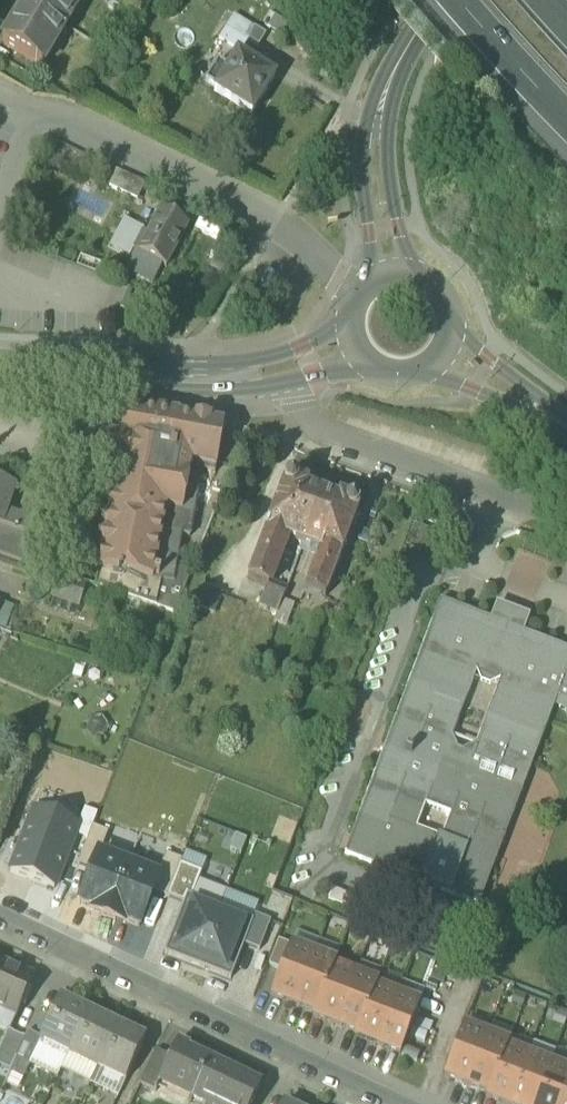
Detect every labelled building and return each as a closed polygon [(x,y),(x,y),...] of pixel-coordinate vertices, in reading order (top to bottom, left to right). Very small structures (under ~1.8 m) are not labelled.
[(42,67),(82,0),(28,0),(2,44),(42,67)] [(216,39),(240,53),(253,30),(230,16),(216,39)] [(215,93),(252,116),(274,79),(238,57),(229,71),(218,64),(206,84),(217,90),(215,93)] [(109,188),(138,202),(145,186),(117,172),(109,188)] [(133,251),(166,269),(188,227),(160,212),(147,236),(142,233),(133,251)] [(77,266),(102,276),(105,268),(80,258),(77,266)] [(127,409),(120,443),(119,452),(174,462),(216,468),(224,427),(178,419),(178,417),(127,409)] [(96,455),(99,459),(101,462),(117,464),(119,452),(120,443),(107,441),(99,446),(96,455)] [(112,496),(98,572),(152,581),(174,462),(119,452),(117,464),(112,496)] [(112,496),(117,464),(101,462),(99,459),(96,460),(94,473),(96,475),(92,478),(90,486),(95,493),(112,496)] [(216,468),(174,462),(152,581),(98,572),(96,586),(161,609),(171,584),(173,584),(182,535),(190,537),(202,471),(215,474),(216,468)] [(2,527),(7,513),(16,486),(0,481),(0,526),(2,527)] [(287,542),(302,547),(321,497),(307,492),(309,488),(290,481),(251,582),(267,588),(269,588),(271,584),(287,542)] [(340,505),(321,497),(302,547),(314,552),(312,558),(318,560),(310,581),(307,590),(326,597),(359,507),(342,501),(340,505)] [(2,527),(31,536),(35,523),(7,513),(2,527)] [(23,562),(31,536),(2,527),(0,526),(0,554),(23,562)] [(314,552),(302,547),(299,554),(304,555),(296,576),(310,581),(318,560),(312,558),(314,552)] [(53,596),(82,606),(89,587),(59,577),(53,596)] [(264,595),(282,602),(283,600),(287,590),(286,589),(271,584),(269,588),(267,588),(264,595)] [(282,602),(264,595),(259,608),(277,615),(282,602)] [(283,600),(282,602),(277,615),(274,623),(286,627),(295,605),(283,600)] [(1,604),(0,606),(0,626),(6,628),(14,606),(2,602),(1,604)] [(469,900),(473,887),(483,891),(552,707),(561,684),(566,686),(566,651),(524,634),(490,621),(440,602),(345,853),(469,900)] [(496,605),(490,621),(524,634),(530,618),(496,605)] [(561,684),(552,707),(564,712),(566,718),(566,686),(561,684)] [(34,809),(10,872),(54,888),(78,826),(34,809)] [(100,855),(108,833),(92,827),(77,865),(92,871),(98,854),(100,855)] [(181,861),(180,865),(202,873),(207,861),(185,852),(181,861)] [(92,871),(79,904),(93,910),(92,912),(109,918),(128,866),(100,855),(98,854),(92,871)] [(181,861),(166,855),(157,877),(158,878),(152,893),(167,898),(180,865),(181,861)] [(167,898),(183,905),(187,895),(192,897),(199,881),(202,873),(180,865),(167,898)] [(152,893),(158,878),(157,877),(128,866),(109,918),(124,924),(125,922),(139,927),(152,893)] [(183,905),(165,953),(231,979),(244,945),(253,921),(252,921),(221,908),(227,892),(199,881),(192,897),(187,895),(183,905)] [(328,898),(448,944),(451,933),(439,929),(332,888),(328,898)] [(258,904),(227,892),(221,908),(252,921),(254,916),(258,904)] [(439,929),(451,933),(448,944),(443,956),(456,961),(465,938),(474,913),(473,913),(474,912),(448,903),(439,929)] [(271,922),(254,916),(252,921),(253,921),(244,945),(260,952),(271,922)] [(290,945),(313,953),(319,939),(296,930),(290,945)] [(341,947),(319,939),(313,953),(335,962),(341,947)] [(290,945),(278,940),(269,965),(281,969),(290,945)] [(271,996),(294,1004),(313,953),(290,945),(281,969),(271,996)] [(294,1004),(316,1012),(333,966),(335,962),(313,953),(294,1004)] [(355,974),(377,982),(382,969),(360,961),(355,974)] [(3,964),(0,971),(0,1010),(16,1017),(33,978),(3,964)] [(314,1017),(336,1025),(355,974),(333,966),(316,1012),(314,1017)] [(404,978),(382,969),(377,982),(375,987),(397,995),(403,980),(404,978)] [(336,1025),(358,1033),(375,987),(377,982),(355,974),(336,1025)] [(426,988),(403,980),(397,995),(420,1003),(426,988)] [(356,1037),(378,1046),(397,995),(375,987),(358,1033),(356,1037)] [(420,1003),(397,995),(378,1046),(400,1054),(420,1003)] [(41,1040),(69,1054),(88,1013),(60,999),(41,1038),(40,1040),(41,1040)] [(8,1031),(16,1017),(0,1010),(0,1027),(8,1031)] [(69,1054),(97,1067),(117,1026),(88,1013),(69,1054)] [(471,1015),(466,1027),(484,1034),(489,1021),(471,1015)] [(491,1022),(486,1035),(508,1043),(512,1034),(513,1031),(491,1022)] [(145,1040),(117,1026),(97,1067),(98,1067),(125,1081),(145,1040)] [(444,1077),(467,1086),(486,1035),(484,1034),(466,1027),(464,1026),(444,1077)] [(11,1071),(16,1058),(25,1038),(8,1031),(0,1049),(0,1066),(11,1071)] [(16,1058),(30,1065),(31,1062),(41,1040),(40,1040),(41,1038),(28,1032),(25,1038),(16,1058)] [(508,1043),(507,1047),(528,1056),(533,1042),(512,1034),(508,1043)] [(467,1086),(489,1094),(507,1047),(508,1043),(486,1035),(467,1086)] [(56,1074),(61,1069),(69,1054),(41,1040),(31,1062),(56,1074)] [(533,1042),(528,1056),(550,1064),(556,1049),(534,1041),(533,1042)] [(156,1083),(192,1100),(209,1064),(186,1053),(188,1049),(175,1043),(169,1057),(156,1083)] [(503,1103),(510,1103),(528,1056),(507,1047),(489,1094),(487,1098),(503,1103)] [(138,1087),(151,1093),(156,1083),(169,1057),(155,1051),(138,1087)] [(97,1067),(69,1054),(61,1069),(90,1083),(98,1067),(97,1067)] [(550,1064),(528,1056),(510,1103),(535,1103),(550,1064)] [(24,1077),(30,1065),(16,1058),(11,1071),(24,1077)] [(209,1064),(192,1100),(191,1102),(195,1103),(252,1103),(260,1088),(209,1064)] [(566,1085),(566,1070),(550,1064),(535,1103),(560,1103),(566,1085)] [(98,1067),(90,1083),(118,1097),(125,1081),(98,1067)]
